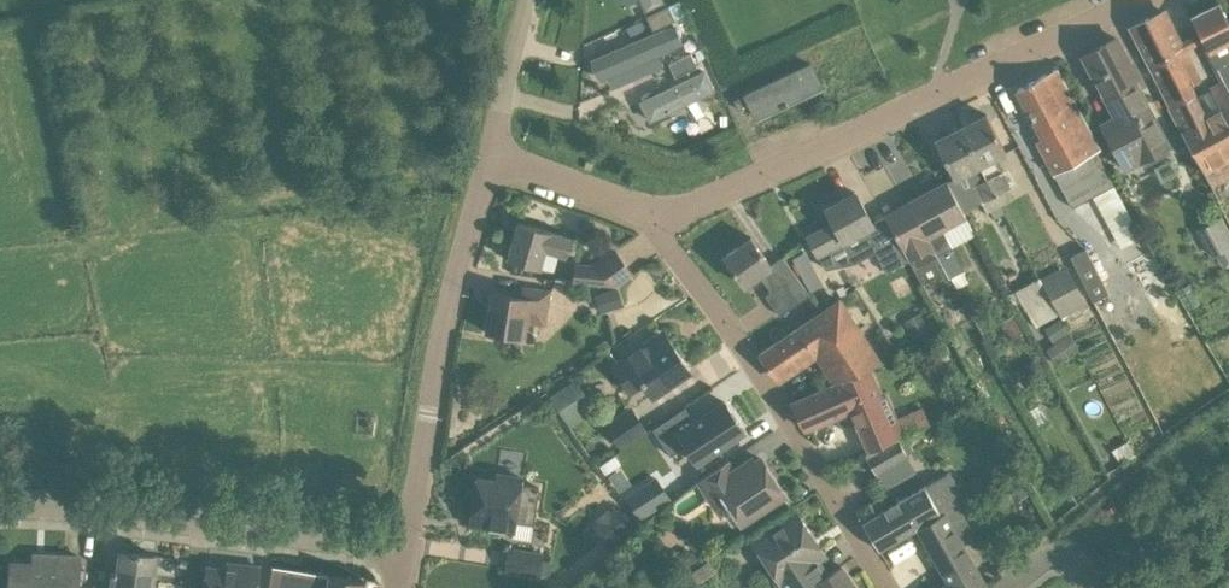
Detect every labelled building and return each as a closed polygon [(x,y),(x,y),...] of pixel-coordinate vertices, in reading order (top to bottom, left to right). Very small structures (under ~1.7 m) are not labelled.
[(663,0),(641,0),(645,10),(663,1),(663,0)] [(1201,36),(1222,80),(1228,77),(1228,80),(1228,23),(1219,3),(1191,17),(1201,36)] [(646,17),(653,31),(675,20),(668,6),(646,17)] [(1188,49),(1183,52),(1163,12),(1129,27),(1171,108),(1191,96),(1187,88),(1202,81),(1188,49)] [(601,79),(675,48),(674,47),(683,45),(674,24),(592,60),(601,79)] [(1134,66),(1130,64),(1116,38),(1082,56),(1103,95),(1104,95),(1120,124),(1105,132),(1125,169),(1168,146),(1133,80),(1140,76),(1134,66)] [(669,63),(669,64),(675,76),(675,77),(697,67),(690,53),(669,63)] [(751,106),(756,117),(781,105),(782,107),(788,105),(787,103),(821,86),(810,64),(735,100),(740,111),(751,106)] [(1054,174),(1072,208),(1115,185),(1096,151),(1101,149),(1057,68),(1017,90),(1043,139),(1037,142),(1054,174)] [(640,103),(649,120),(714,89),(706,72),(640,103)] [(1222,80),(1208,87),(1210,89),(1192,99),(1191,96),(1171,108),(1169,109),(1202,171),(1228,157),(1228,80),(1228,77),(1222,80)] [(961,128),(996,195),(1006,190),(1010,188),(1001,171),(995,158),(1006,152),(986,114),(961,128)] [(966,172),(982,202),(996,195),(961,128),(935,141),(954,178),(966,172)] [(947,182),(908,203),(920,225),(927,237),(928,236),(951,277),(964,270),(952,247),(942,229),(965,216),(947,182)] [(1011,200),(1006,190),(996,195),(1001,204),(1011,200)] [(855,263),(875,252),(886,272),(909,260),(903,250),(885,217),(872,223),(855,192),(826,208),(834,223),(808,237),(817,254),(842,240),(855,263)] [(1001,204),(996,195),(982,202),(987,212),(1001,204)] [(909,260),(915,272),(933,261),(941,274),(944,281),(951,277),(928,236),(927,237),(920,225),(908,203),(884,216),(885,217),(903,250),(909,260)] [(1215,252),(1224,269),(1228,266),(1228,227),(1224,217),(1199,230),(1212,254),(1215,252)] [(545,249),(566,256),(571,237),(518,222),(507,259),(540,268),(545,249)] [(809,294),(807,291),(800,281),(783,257),(771,265),(751,237),(723,257),(744,286),(759,275),(771,291),(765,295),(780,315),(809,294)] [(1093,301),(1109,294),(1086,249),(1070,256),(1093,301)] [(614,251),(594,264),(577,263),(574,282),(608,285),(628,272),(614,251)] [(1061,317),(1066,314),(1080,307),(1087,303),(1074,279),(1061,286),(1053,271),(1040,277),(1060,314),(1061,317)] [(800,281),(807,291),(816,284),(809,274),(800,281)] [(1060,314),(1040,277),(1014,290),(1036,328),(1060,314)] [(545,325),(547,312),(550,291),(526,287),(525,296),(493,291),(486,332),(523,338),(526,322),(545,325)] [(617,287),(594,294),(600,314),(623,306),(617,287)] [(836,383),(865,369),(880,363),(840,301),(760,354),(777,379),(817,352),(836,383)] [(903,322),(914,342),(933,333),(922,312),(903,322)] [(1023,332),(1014,315),(1001,322),(1010,340),(1023,332)] [(1058,319),(1043,327),(1051,341),(1066,332),(1058,319)] [(1068,333),(1046,349),(1057,365),(1079,349),(1068,333)] [(653,395),(689,370),(669,340),(662,344),(657,336),(613,365),(631,391),(644,382),(653,395)] [(1025,388),(1048,372),(1037,357),(1014,372),(1025,388)] [(869,452),(895,440),(883,413),(894,409),(888,394),(878,398),(865,369),(836,383),(792,402),(805,429),(851,410),(869,452)] [(549,395),(571,427),(596,411),(575,378),(549,395)] [(684,408),(653,429),(671,456),(685,447),(696,464),(744,431),(724,402),(694,422),(684,408)] [(898,417),(905,435),(906,435),(930,424),(923,407),(898,417)] [(606,427),(619,446),(644,428),(631,410),(606,427)] [(873,469),(897,456),(905,451),(898,438),(895,440),(869,452),(865,454),(873,469)] [(615,455),(600,465),(606,474),(621,463),(615,455)] [(784,493),(762,459),(735,476),(726,462),(699,480),(717,506),(726,500),(740,522),(784,493)] [(879,550),(918,527),(945,512),(965,500),(949,472),(889,507),(884,498),(870,506),(875,515),(863,523),(879,550)] [(521,477),(502,474),(501,482),(478,478),(472,515),(479,516),(478,524),(471,523),(470,524),(513,531),(515,522),(534,524),(539,488),(520,485),(521,477)] [(655,475),(624,496),(640,520),(671,499),(655,475)] [(610,547),(634,528),(615,505),(610,509),(609,508),(596,519),(598,521),(592,525),(610,547)] [(963,545),(945,512),(918,527),(950,583),(944,587),(981,587),(985,585),(963,545)] [(783,587),(798,587),(823,572),(813,557),(823,551),(799,515),(755,545),(783,587)] [(541,574),(544,555),(509,550),(506,569),(541,574)] [(155,555),(121,551),(119,571),(114,571),(112,587),(151,587),(155,555)] [(698,561),(693,553),(685,559),(690,567),(698,561)] [(79,556),(47,555),(46,564),(11,563),(11,587),(78,587),(79,556)] [(259,567),(235,564),(234,570),(208,567),(205,587),(256,587),(259,567)] [(366,581),(272,565),(268,584),(290,587),(365,587),(366,581)] [(849,580),(850,580),(841,566),(815,583),(818,587),(854,587),(849,580)]
